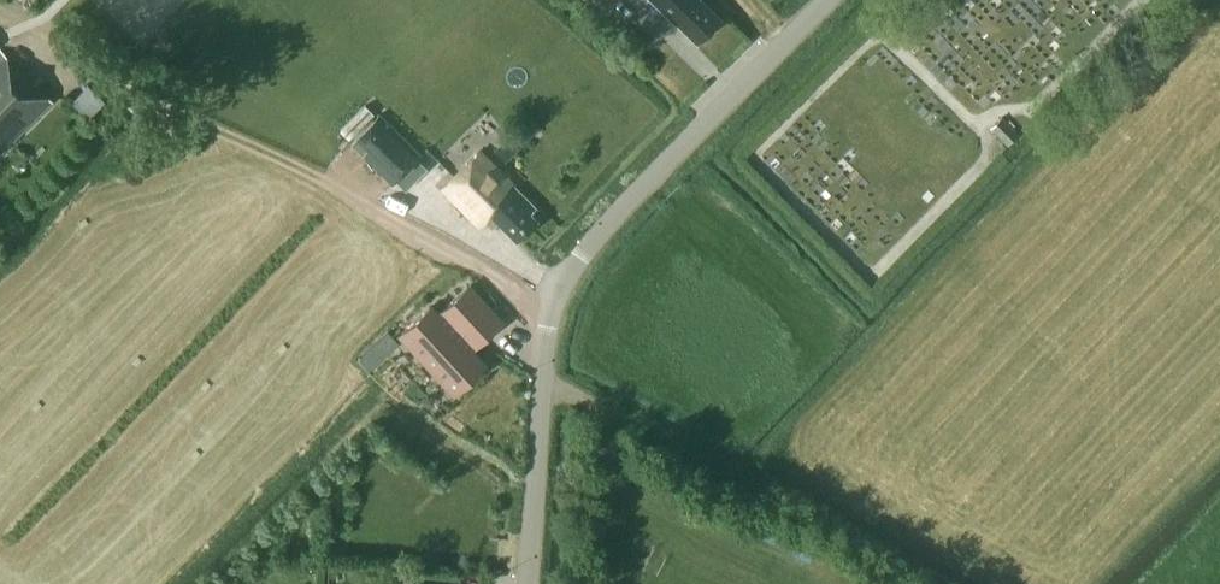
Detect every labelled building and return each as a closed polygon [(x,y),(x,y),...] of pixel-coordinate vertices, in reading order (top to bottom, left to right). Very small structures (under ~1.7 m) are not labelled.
[(697,41),(719,18),(701,0),(651,0),(676,25),(678,23),(697,41)] [(52,100),(1,51),(0,52),(0,152),(52,100)] [(89,80),(75,97),(93,112),(107,96),(89,80)] [(351,142),(393,183),(421,154),(379,113),(351,142)] [(989,127),(1006,144),(1017,133),(999,116),(989,127)] [(517,239),(537,219),(529,213),(534,209),(477,153),(442,187),(480,224),(492,213),(517,239)] [(470,289),(439,318),(432,310),(405,336),(459,393),(487,367),(473,353),(503,324),(470,289)] [(389,330),(359,358),(370,370),(400,342),(389,330)]
